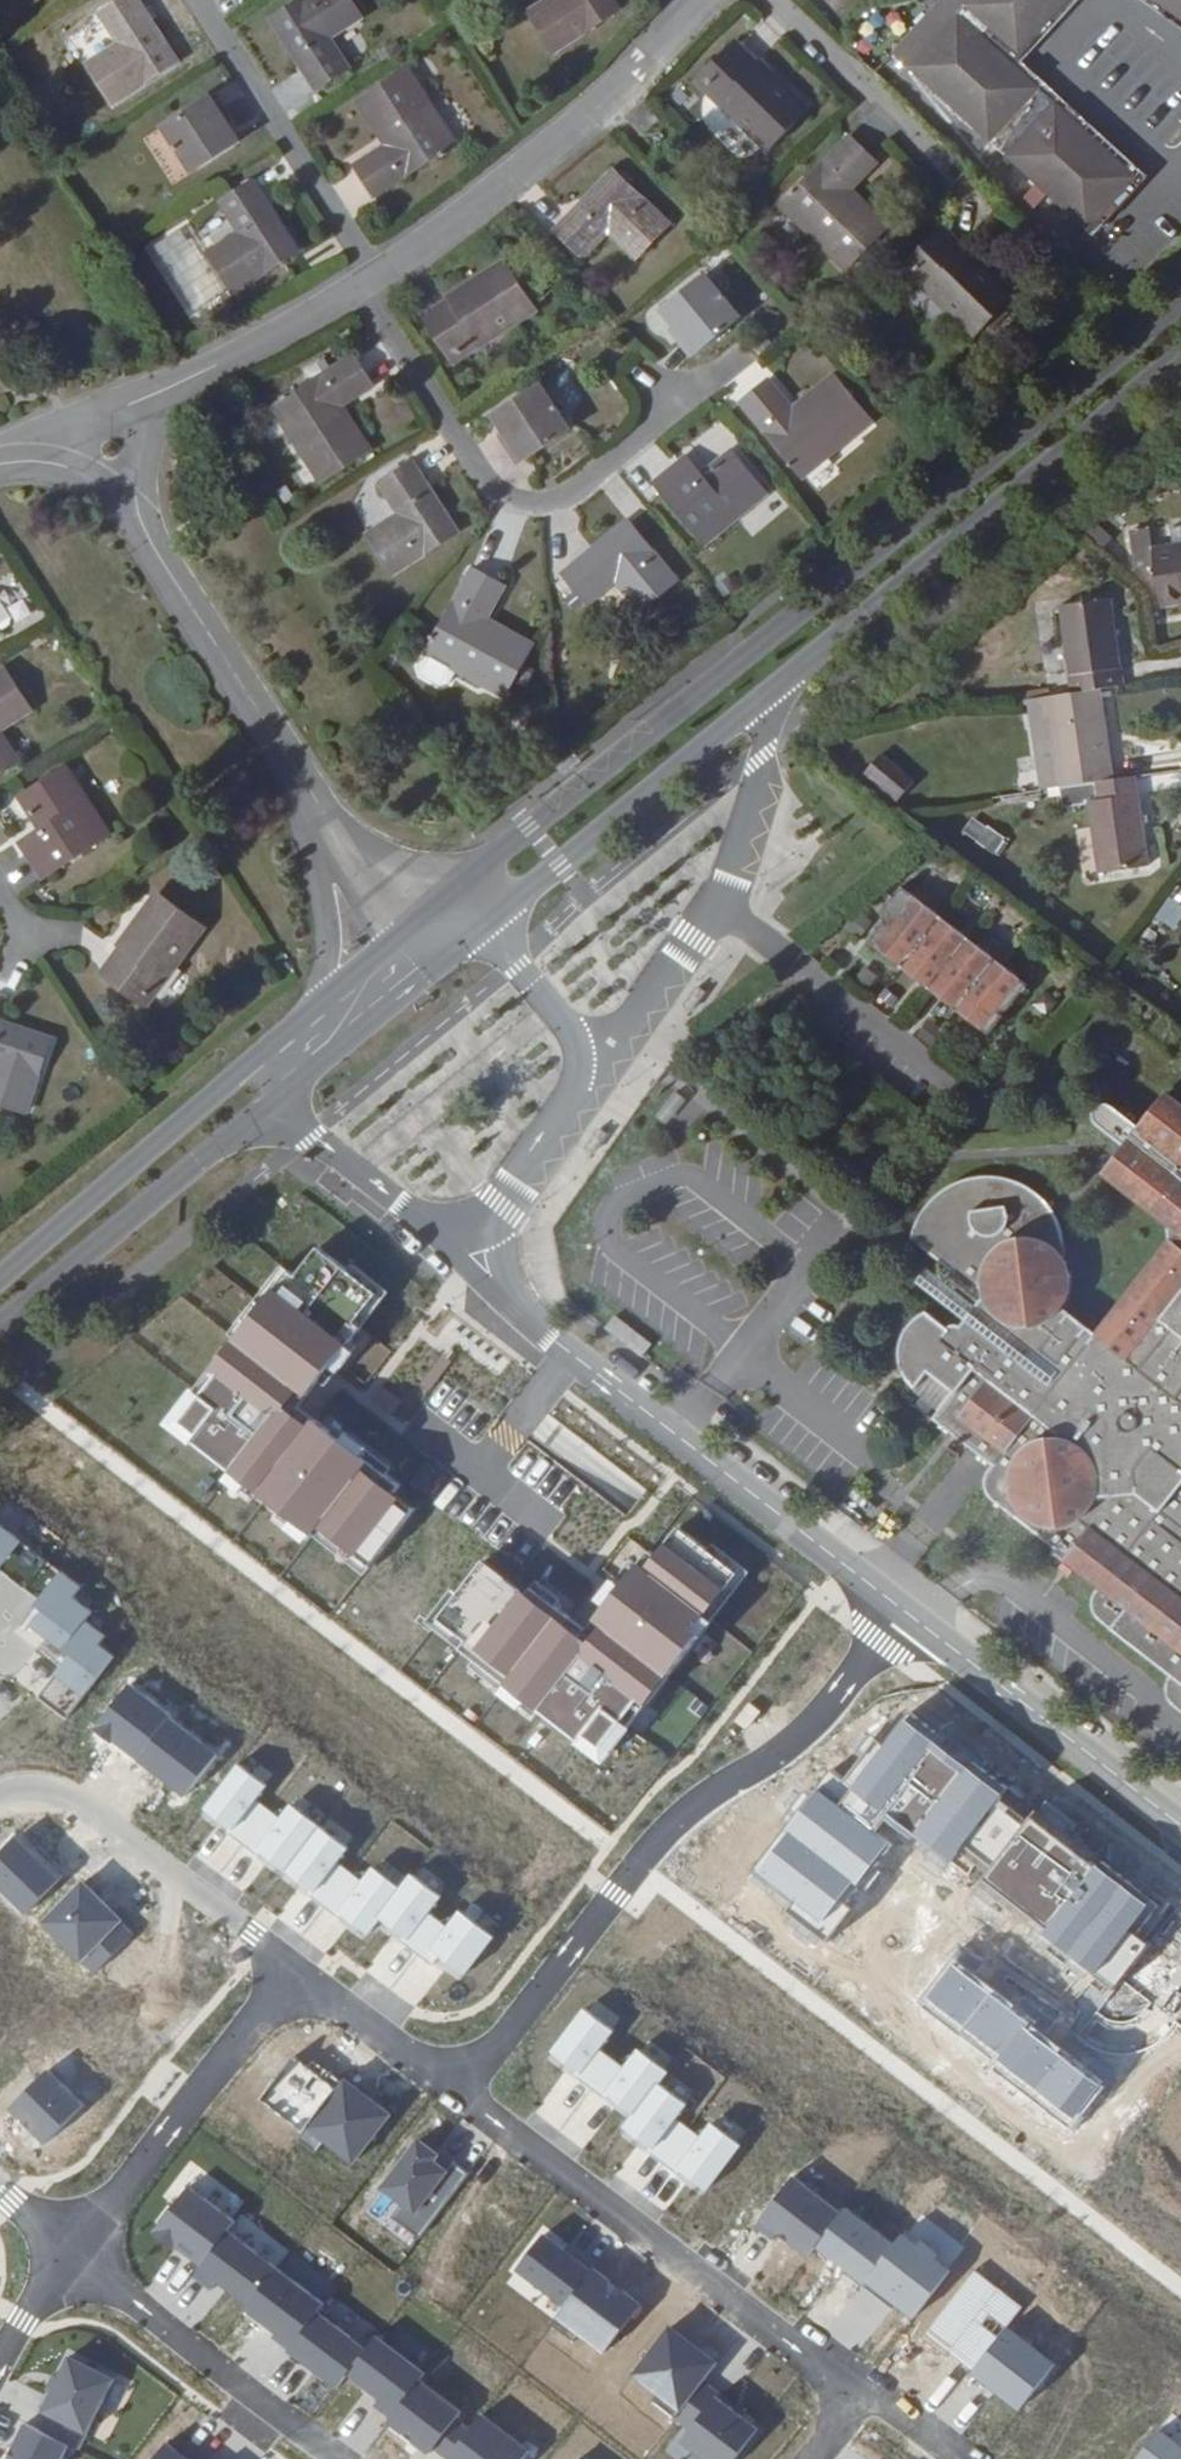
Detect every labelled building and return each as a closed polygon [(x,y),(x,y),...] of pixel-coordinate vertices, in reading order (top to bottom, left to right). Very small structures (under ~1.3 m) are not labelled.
[(140,0),(118,0),(97,13),(116,44),(88,62),(114,103),(179,62),(140,0)] [(265,21),(311,94),(344,73),(323,41),(356,20),(343,0),(298,0),(265,21)] [(613,0),(548,0),(529,12),(559,60),(624,17),(613,0)] [(1091,234),(1143,180),(1018,63),(1077,0),(949,0),(899,54),(1091,234)] [(1180,17),(1180,0),(1157,0),(1180,17)] [(812,114),(743,42),(703,83),(771,154),(812,114)] [(354,163),(373,194),(453,143),(406,71),(364,98),(390,139),(354,163)] [(210,94),(163,124),(194,171),(240,142),(210,94)] [(881,161),(853,135),(784,206),(848,269),(886,231),(849,195),(881,161)] [(620,172),(574,215),(571,215),(557,229),(586,260),(613,234),(637,260),(672,226),(620,172)] [(299,251),(254,180),(221,200),(239,228),(206,248),(234,292),(299,251)] [(949,229),(909,271),(980,341),(1021,299),(949,229)] [(508,263),(423,317),(454,366),(539,311),(508,263)] [(706,278),(664,312),(699,356),(742,321),(706,278)] [(355,353),(273,405),(322,483),(372,452),(344,406),(376,386),(355,353)] [(769,379),(739,403),(800,480),(873,422),(834,374),(792,408),(769,379)] [(541,385),(493,415),(525,462),(571,433),(541,385)] [(687,453),(652,482),(704,546),(770,493),(735,449),(703,474),(687,453)] [(455,537),(424,485),(426,481),(414,462),(380,482),(399,514),(366,534),(391,575),(455,537)] [(631,523),(582,562),(578,561),(562,574),(588,607),(617,583),(640,612),(678,581),(631,523)] [(1176,546),(1156,548),(1154,529),(1132,532),(1138,574),(1159,572),(1164,606),(1180,604),(1180,545),(1176,546)] [(509,587),(474,568),(426,652),(506,699),(537,646),(491,619),(509,587)] [(1115,597),(1062,604),(1075,694),(1103,690),(1126,686),(1115,597)] [(10,627),(12,619),(0,600),(0,634),(10,627)] [(1058,742),(1063,787),(1087,784),(1116,780),(1103,690),(1075,694),(1052,697),(1058,742)] [(17,721),(0,693),(0,732),(17,721)] [(1058,788),(1063,787),(1058,742),(1052,697),(1046,697),(1032,699),(1038,745),(1045,790),(1054,789),(1058,788)] [(877,747),(860,768),(894,796),(911,774),(877,747)] [(110,837),(67,768),(18,799),(39,832),(18,845),(41,881),(110,837)] [(1142,866),(1129,778),(1116,780),(1087,784),(1063,787),(1058,788),(1054,789),(1056,805),(1082,801),(1092,873),(1142,866)] [(1029,985),(903,885),(883,909),(890,915),(889,923),(895,928),(888,935),(880,927),(869,941),(918,979),(922,974),(926,976),(926,979),(926,984),(930,989),(935,991),(940,990),(944,990),(946,993),(943,998),(989,1036),(1002,1022),(994,1016),(999,1009),(1005,1013),(1009,1012),(1029,985)] [(210,931),(162,895),(102,976),(151,1012),(210,931)] [(1180,922),(1180,902),(1163,896),(1155,920),(1179,928),(1180,922)] [(889,923),(887,921),(880,927),(888,935),(895,928),(889,923)] [(697,985),(683,1004),(691,1010),(705,991),(697,985)] [(1005,1013),(999,1009),(994,1016),(1002,1022),(1007,1016),(1005,1013)] [(52,1043),(0,1023),(0,1107),(24,1116),(52,1043)] [(976,1304),(965,1318),(960,1317),(952,1315),(946,1317),(940,1320),(936,1320),(928,1313),(921,1316),(915,1321),(909,1327),(900,1341),(898,1353),(899,1369),(906,1381),(915,1391),(927,1375),(950,1393),(948,1398),(929,1421),(986,1466),(982,1474),(981,1483),(983,1491),(988,1499),(995,1506),(1054,1551),(1050,1555),(1095,1590),(1091,1598),(1092,1610),(1096,1618),(1119,1637),(1167,1675),(1164,1684),(1164,1692),(1165,1697),(1168,1703),(1172,1707),(1180,1714),(1180,1103),(1172,1096),(1169,1094),(1162,1096),(1158,1098),(1138,1124),(1134,1122),(1115,1106),(1109,1104),(1103,1104),(1098,1105),(1093,1110),(1092,1116),(1093,1121),(1096,1125),(1120,1143),(1120,1147),(1104,1166),(1104,1174),(1108,1180),(1159,1221),(1166,1227),(1167,1241),(1095,1331),(1092,1332),(1063,1310),(1068,1302),(1071,1293),(1072,1283),(1072,1273),(1069,1261),(1063,1255),(1063,1243),(1058,1225),(1047,1208),(1033,1194),(1017,1184),(998,1179),(982,1178),(966,1179),(948,1185),(932,1196),(920,1210),(913,1222),(907,1239),(948,1271),(944,1278),(976,1304)] [(598,1128),(584,1147),(593,1153),(606,1134),(598,1128)] [(198,1433),(193,1439),(310,1531),(316,1523),(365,1562),(410,1505),(391,1490),(397,1484),(298,1405),(360,1326),(354,1322),(376,1293),(348,1271),(318,1248),(296,1276),(289,1270),(193,1386),(201,1393),(180,1419),(198,1433)] [(352,1265),(348,1271),(376,1293),(354,1322),(360,1326),(387,1292),(352,1265)] [(614,1316),(604,1329),(642,1357),(652,1344),(614,1316)] [(191,1441),(193,1439),(198,1433),(180,1419),(201,1393),(193,1386),(166,1421),(191,1441)] [(378,1386),(368,1398),(387,1413),(397,1401),(378,1386)] [(122,1662),(103,1641),(112,1634),(74,1590),(73,1591),(0,1506),(0,1579),(66,1655),(29,1687),(56,1719),(122,1662)] [(359,1569),(365,1562),(316,1523),(310,1531),(359,1569)] [(452,1591),(433,1615),(460,1637),(454,1645),(570,1736),(575,1730),(592,1743),(630,1695),(637,1700),(690,1632),(684,1627),(728,1571),(700,1548),(671,1526),(639,1567),(631,1561),(579,1627),(525,1584),(520,1590),(478,1557),(452,1591)] [(705,1542),(700,1548),(728,1571),(684,1627),(690,1632),(693,1634),(704,1619),(702,1617),(740,1570),(705,1542)] [(420,1618),(454,1645),(460,1637),(433,1615),(452,1591),(446,1586),(420,1618)] [(116,1737),(140,1756),(172,1715),(173,1713),(132,1680),(96,1726),(114,1740),(116,1737)] [(619,1722),(637,1700),(630,1695),(592,1743),(575,1730),(570,1736),(568,1738),(594,1759),(622,1724),(619,1722)] [(823,1767),(743,1867),(783,1898),(777,1906),(816,1937),(842,1904),(836,1899),(881,1842),(866,1830),(879,1813),(938,1860),(947,1849),(953,1842),(981,1863),(975,1871),(966,1882),(1098,1985),(1134,1940),(1120,1929),(1142,1902),(1088,1859),(1084,1863),(1077,1857),(1080,1853),(1024,1809),(1013,1823),(985,1801),(997,1787),(963,1760),(960,1765),(933,1744),(936,1739),(900,1711),(875,1743),(869,1737),(837,1778),(823,1767)] [(220,1752),(172,1715),(140,1756),(188,1793),(220,1752)] [(204,1807),(231,1827),(253,1798),(257,1801),(268,1786),(238,1763),(204,1807)] [(227,1832),(242,1843),(268,1810),(257,1801),(253,1798),(231,1827),(227,1832)] [(283,1822),(261,1851),(286,1870),(320,1827),(293,1806),(282,1821),(283,1822)] [(257,1855),(261,1851),(283,1822),(282,1821),(268,1810),(242,1843),(257,1855)] [(286,1870),(312,1890),(334,1861),(338,1864),(349,1849),(320,1827),(286,1870)] [(20,1832),(0,1852),(0,1878),(30,1908),(65,1872),(52,1859),(49,1861),(20,1832)] [(947,1849),(975,1871),(981,1863),(953,1842),(947,1849)] [(308,1895),(323,1907),(350,1873),(338,1864),(334,1861),(312,1890),(308,1895)] [(368,1934),(381,1918),(402,1890),(375,1869),(364,1884),(365,1885),(343,1914),(368,1934)] [(339,1919),(343,1914),(365,1885),(364,1884),(350,1873),(323,1907),(339,1919)] [(381,1918),(406,1938),(426,1911),(430,1914),(442,1898),(413,1876),(402,1890),(381,1918)] [(86,1877),(47,1917),(98,1968),(102,1964),(136,1931),(123,1918),(125,1916),(86,1877)] [(403,1942),(418,1954),(442,1923),(430,1914),(426,1911),(406,1938),(403,1942)] [(465,1975),(494,1938),(461,1913),(449,1929),(457,1935),(441,1956),(465,1975)] [(433,1966),(441,1956),(457,1935),(449,1929),(442,1923),(418,1954),(433,1966)] [(141,1926),(136,1931),(102,1964),(151,2012),(195,1967),(176,1948),(171,1953),(157,1938),(155,1940),(141,1926)] [(36,1971),(62,1948),(51,1935),(25,1958),(36,1971)] [(947,1943),(903,1998),(980,2059),(977,2063),(1055,2125),(1099,2069),(1077,2052),(1067,2065),(1026,2033),(1038,2018),(1007,1994),(999,2004),(959,1972),(968,1960),(947,1943)] [(543,2043),(569,2062),(571,2064),(589,2039),(604,2021),(576,2000),(543,2043)] [(565,2067),(581,2079),(603,2050),(589,2039),(571,2064),(569,2062),(565,2067)] [(600,2086),(626,2105),(650,2073),(659,2062),(631,2041),(617,2060),(598,2084),(600,2086)] [(596,2091),(600,2086),(598,2084),(617,2060),(603,2050),(581,2079),(596,2091)] [(296,2055),(263,2098),(305,2131),(344,2082),(326,2068),(321,2075),(310,2066),(296,2055)] [(315,2060),(310,2066),(321,2075),(326,2068),(315,2060)] [(46,2070),(7,2110),(41,2144),(81,2104),(46,2070)] [(615,2119),(642,2139),(664,2109),(666,2110),(678,2095),(650,2073),(626,2105),(615,2119)] [(347,2078),(344,2082),(305,2131),(299,2139),(316,2152),(326,2139),(355,2161),(392,2114),(347,2078)] [(638,2144),(653,2155),(679,2120),(666,2110),(664,2109),(642,2139),(638,2144)] [(697,2182),(732,2137),(704,2116),(693,2130),(694,2132),(671,2162),(697,2182)] [(667,2166),(671,2162),(694,2132),(693,2130),(679,2120),(653,2155),(667,2166)] [(420,2142),(383,2189),(402,2203),(391,2217),(419,2239),(469,2175),(453,2163),(446,2172),(434,2162),(438,2156),(420,2142)] [(799,2250),(807,2240),(834,2206),(785,2168),(746,2218),(763,2232),(768,2226),(799,2250)] [(180,2241),(205,2260),(230,2227),(238,2218),(192,2183),(157,2228),(178,2244),(180,2241)] [(853,2280),(886,2238),(838,2200),(834,2206),(807,2240),(839,2264),(836,2267),(853,2280)] [(220,2277),(251,2301),(279,2265),(230,2227),(205,2260),(196,2272),(213,2286),(220,2277)] [(906,2311),(942,2265),(925,2252),(929,2247),(912,2233),(908,2238),(894,2227),(886,2238),(853,2280),(870,2292),(874,2286),(889,2298),(906,2311)] [(592,2272),(592,2271),(577,2260),(575,2262),(543,2237),(515,2273),(563,2310),(592,2272)] [(937,2351),(941,2347),(945,2341),(969,2360),(999,2322),(1015,2301),(967,2263),(913,2332),(937,2351)] [(277,2336),(291,2346),(326,2301),(279,2265),(251,2301),(248,2305),(281,2331),(277,2336)] [(639,2309),(592,2272),(563,2310),(549,2328),(572,2345),(579,2337),(603,2356),(639,2309)] [(884,2304),(889,2298),(874,2286),(870,2292),(884,2304)] [(339,2385),(350,2371),(375,2338),(326,2301),(291,2346),(290,2347),(339,2385)] [(1012,2403),(1019,2395),(1047,2359),(999,2322),(969,2360),(964,2365),(988,2384),(990,2381),(997,2386),(995,2390),(1012,2403)] [(376,2402),(392,2415),(427,2370),(433,2363),(385,2326),(375,2338),(350,2371),(381,2395),(376,2402)] [(669,2331),(632,2378),(657,2397),(650,2405),(672,2423),(673,2422),(702,2386),(716,2368),(669,2331)] [(941,2347),(964,2365),(969,2360),(945,2341),(941,2347)] [(1047,2359),(1019,2395),(1051,2420),(1044,2429),(1060,2442),(1095,2397),(1047,2359)] [(434,2445),(449,2456),(477,2420),(462,2409),(468,2402),(427,2370),(392,2415),(389,2419),(430,2450),(434,2445)] [(988,2384),(995,2390),(997,2386),(990,2381),(988,2384)] [(717,2398),(702,2386),(673,2422),(688,2435),(714,2401),(717,2398)] [(714,2401),(688,2435),(680,2445),(699,2458),(736,2458),(756,2434),(714,2401)] [(447,2458),(522,2458),(531,2448),(483,2412),(477,2420),(449,2456),(447,2458)] [(1150,2426),(1125,2458),(1180,2458),(1180,2450),(1150,2426)] [(188,2437),(180,2447),(193,2457),(201,2447),(188,2437)] [(201,2447),(193,2457),(180,2447),(169,2439),(153,2458),(216,2458),(201,2447)]
